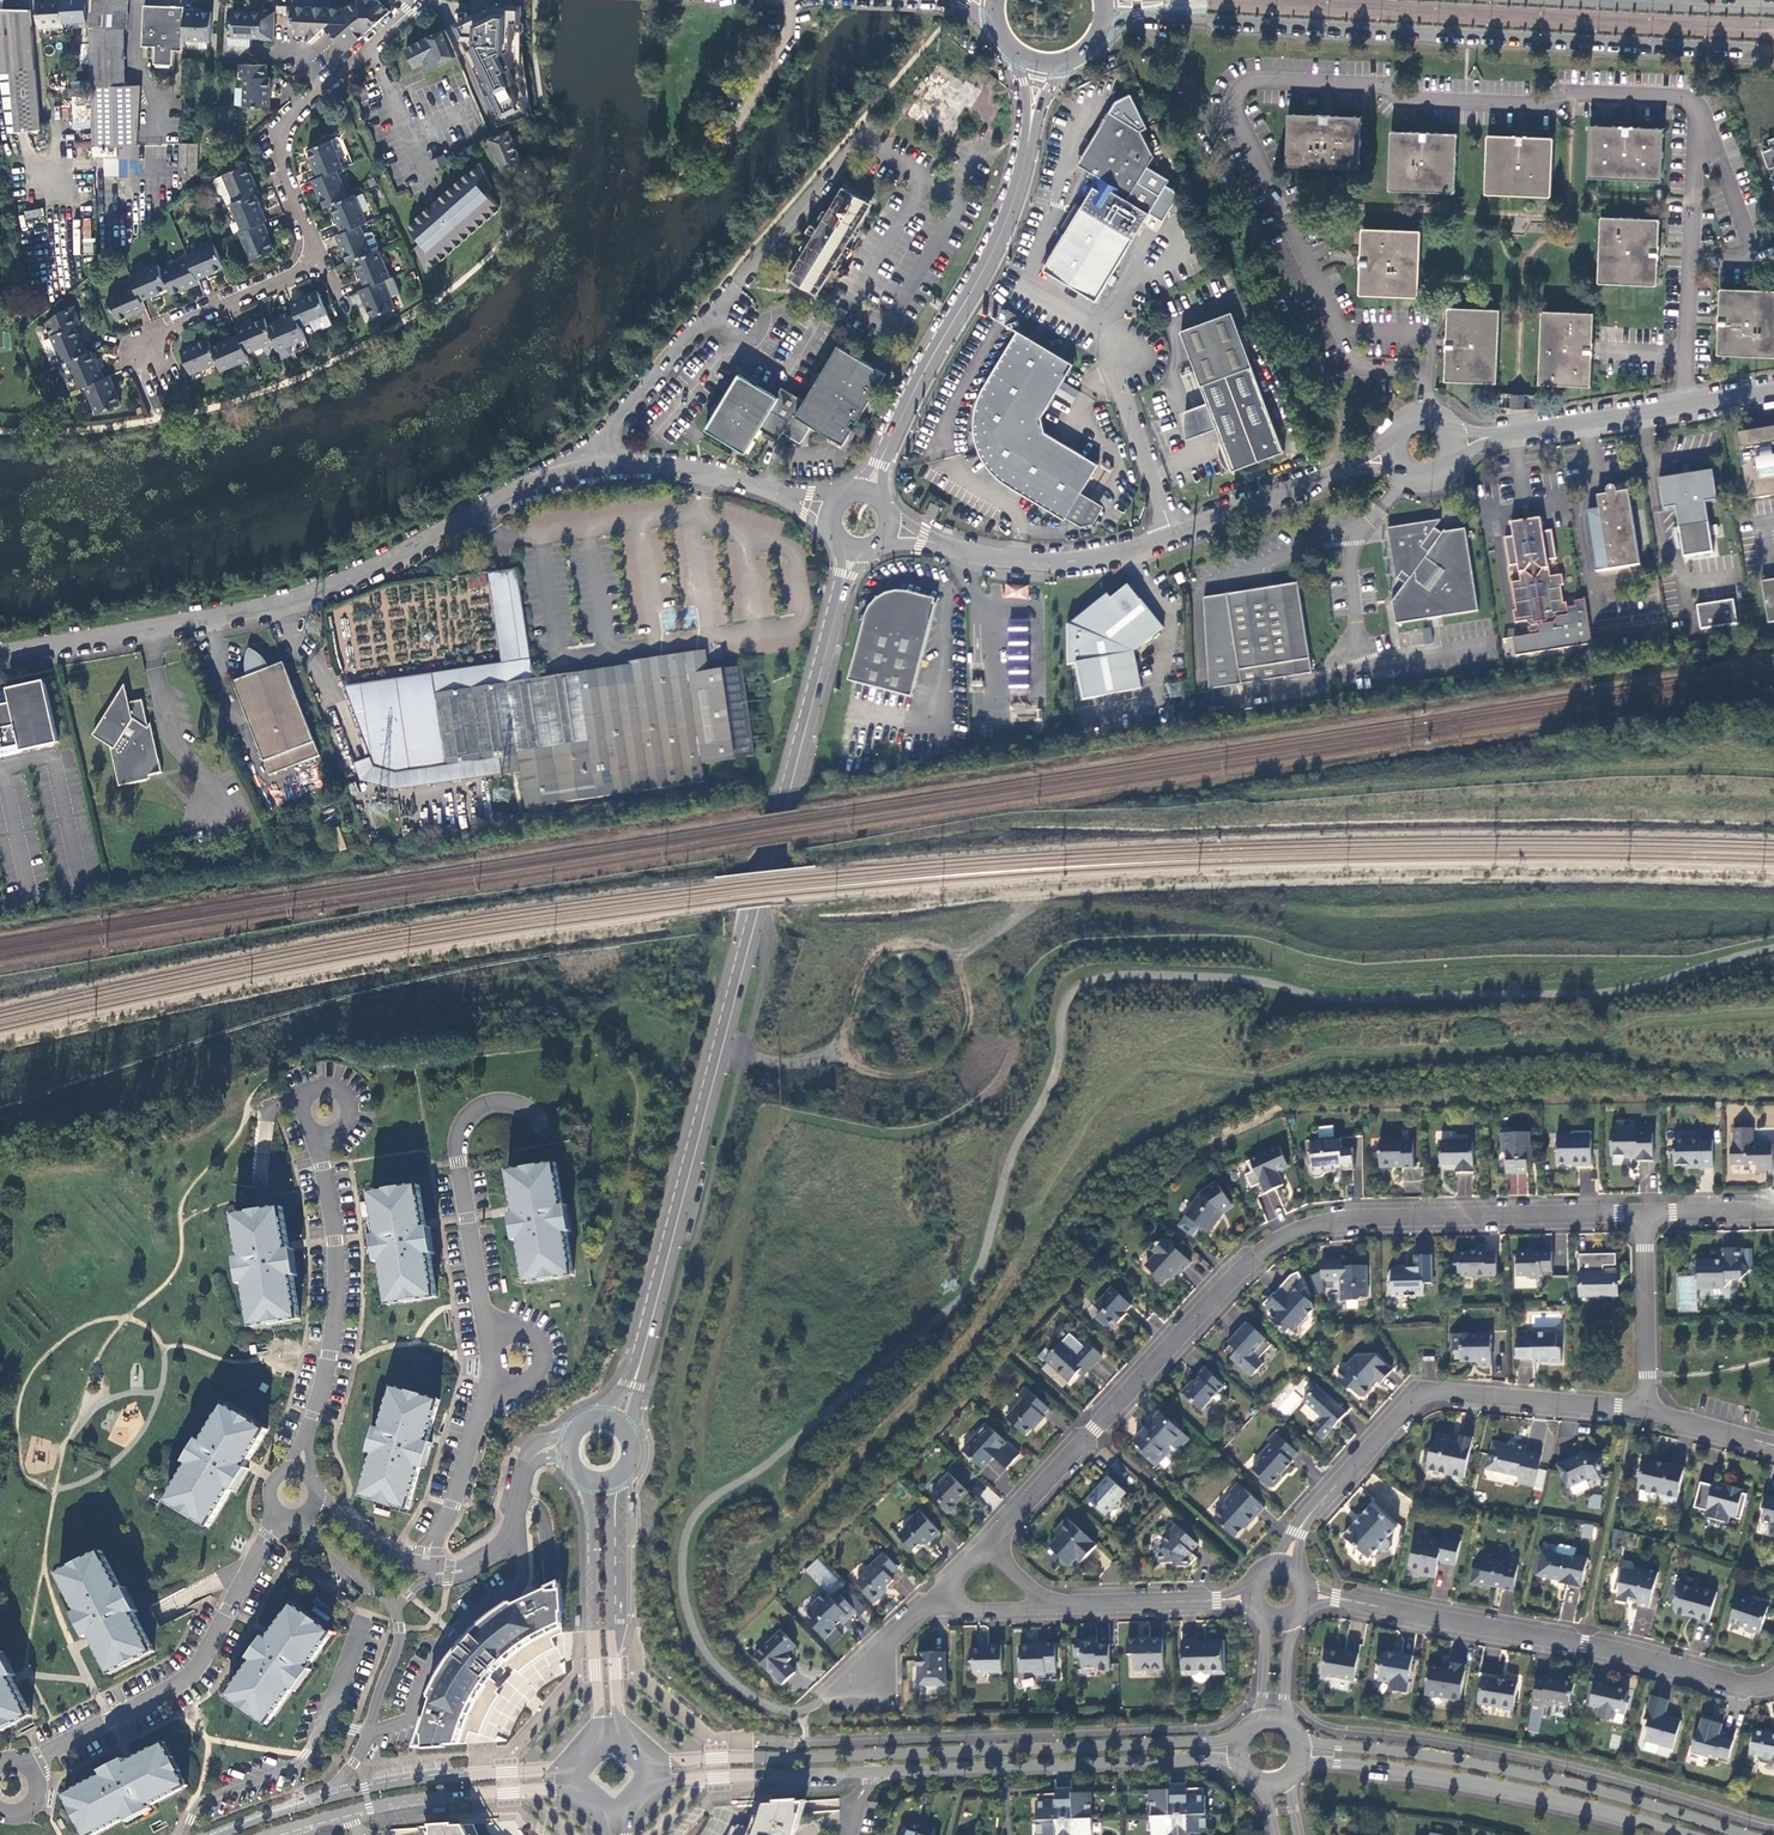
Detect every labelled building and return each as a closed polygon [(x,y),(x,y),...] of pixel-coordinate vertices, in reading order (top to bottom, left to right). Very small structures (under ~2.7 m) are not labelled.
[(64,27),(64,23),(62,0),(37,0),(39,28),(64,27)] [(87,12),(87,0),(62,0),(64,23),(88,22),(87,12)] [(87,12),(91,12),(91,27),(124,29),(128,29),(129,0),(87,0),(87,12)] [(351,48),(390,11),(377,0),(364,0),(358,0),(351,2),(344,6),(344,9),(331,8),(331,0),(294,0),(292,33),(300,33),(300,31),(308,32),(307,42),(327,24),(350,49),(351,48)] [(184,7),(144,5),(142,46),(156,47),(155,64),(174,65),(175,50),(183,50),(183,40),(184,9),(184,7)] [(496,10),(488,9),(465,21),(464,40),(477,67),(476,67),(484,82),(482,83),(489,96),(488,97),(495,111),(502,125),(532,114),(530,98),(524,63),(523,6),(496,5),(496,10)] [(40,130),(33,43),(30,9),(4,8),(0,8),(0,78),(8,132),(40,130)] [(195,9),(184,9),(183,40),(210,41),(211,12),(195,11),(195,9)] [(262,13),(232,12),(231,37),(228,36),(228,46),(250,47),(250,38),(261,38),(262,13)] [(93,146),(138,145),(140,94),(141,85),(125,85),(124,29),(91,27),(92,94),(93,146)] [(405,49),(415,69),(426,64),(429,70),(439,65),(440,67),(456,59),(459,57),(445,28),(419,41),(405,49)] [(266,78),(267,66),(233,65),(234,70),(241,71),(241,78),(244,78),(243,107),(269,108),(270,79),(266,78)] [(85,102),(85,82),(69,82),(69,102),(85,102)] [(1148,129),(1130,95),(1114,102),(1077,165),(1084,170),(1096,177),(1093,181),(1148,213),(1163,223),(1174,205),(1173,190),(1165,185),(1168,180),(1147,167),(1153,157),(1141,133),(1148,129)] [(1362,119),(1288,116),(1287,168),(1360,172),(1362,119)] [(1665,131),(1591,128),(1589,179),(1663,183),(1665,131)] [(524,163),(510,131),(498,135),(492,138),(490,141),(502,170),(503,172),(505,170),(524,163)] [(1461,135),(1394,132),(1391,190),(1458,193),(1461,135)] [(1758,142),(1773,186),(1773,136),(1758,142)] [(1556,139),(1490,137),(1488,195),(1554,198),(1556,139)] [(308,150),(320,177),(336,170),(343,167),(331,140),(308,150)] [(197,144),(180,143),(178,189),(186,182),(196,173),(197,144)] [(443,155),(431,161),(435,169),(447,164),(443,155)] [(224,176),(235,202),(255,194),(258,193),(246,165),(223,175),(224,176)] [(480,165),(407,228),(420,244),(416,248),(426,271),(500,209),(487,194),(492,190),(480,165)] [(312,180),(324,207),(331,204),(347,197),(336,170),(320,177),(312,180)] [(511,183),(505,170),(503,172),(502,170),(496,173),(502,187),(511,183)] [(224,196),(228,205),(231,204),(235,202),(224,176),(216,179),(215,183),(220,194),(224,196)] [(1043,271),(1094,302),(1148,213),(1093,181),(1090,186),(1083,182),(1076,193),(1086,199),(1043,271)] [(178,189),(184,195),(191,189),(186,182),(178,189)] [(815,294),(869,204),(853,193),(853,192),(847,188),(792,279),(815,294)] [(231,204),(243,232),(263,223),(267,221),(255,194),(235,202),(231,204)] [(331,204),(344,232),(360,225),(367,222),(355,194),(347,197),(331,204)] [(1662,222),(1602,218),(1600,283),(1659,287),(1662,222)] [(275,251),(263,223),(243,232),(240,233),(252,260),(275,251)] [(336,236),(348,262),(355,260),(372,252),(364,234),(360,225),(344,232),(336,236)] [(1418,299),(1420,233),(1363,231),(1360,297),(1418,299)] [(370,232),(364,234),(372,252),(378,250),(379,247),(373,233),(370,232)] [(215,244),(187,255),(189,259),(197,278),(225,267),(215,244)] [(355,260),(367,287),(384,280),(391,277),(379,250),(378,250),(372,252),(355,260)] [(189,259),(161,271),(169,289),(171,294),(199,282),(197,278),(189,259)] [(159,264),(131,276),(135,286),(141,300),(169,289),(161,271),(159,264)] [(396,308),(384,280),(367,287),(360,291),(372,318),(396,308)] [(118,320),(145,309),(141,300),(135,286),(109,297),(118,320)] [(1722,290),(1719,355),(1773,358),(1773,293),(1722,290)] [(318,292),(290,304),(295,315),(300,327),(328,315),(318,292)] [(46,323),(63,363),(68,360),(86,353),(75,326),(81,324),(73,306),(61,311),(46,323)] [(1497,386),(1500,312),(1449,309),(1445,382),(1497,386)] [(1590,389),(1594,315),(1542,313),(1539,386),(1590,389)] [(1217,430),(1228,458),(1221,460),(1225,466),(1233,473),(1236,475),(1234,471),(1284,452),(1231,314),(1180,332),(1207,405),(1217,430)] [(278,350),(305,339),(300,327),(295,315),(268,327),(274,341),(278,350)] [(264,318),(236,330),(238,335),(246,353),(262,346),(274,341),(268,327),(264,318)] [(1081,493),(1098,465),(1045,432),(1041,420),(1065,381),(1073,366),(1018,331),(982,392),(976,407),(973,421),(974,435),(976,445),(982,458),(989,471),(1000,481),(1013,489),(1064,521),(1066,518),(1081,493)] [(222,370),(249,359),(246,353),(238,335),(211,346),(218,361),(222,370)] [(190,373),(218,361),(211,346),(208,338),(180,350),(190,373)] [(267,355),(278,350),(274,341),(262,346),(267,355)] [(886,376),(839,346),(804,402),(784,391),(779,399),(740,376),(707,430),(745,454),(754,441),(761,430),(767,433),(779,441),(783,434),(800,445),(812,427),(844,446),(853,430),(849,428),(854,422),(857,424),(886,376)] [(68,360),(80,389),(85,386),(104,378),(92,350),(86,353),(68,360)] [(122,404),(110,375),(104,378),(85,386),(98,414),(122,404)] [(155,397),(160,408),(168,404),(163,394),(155,397)] [(1511,410),(1511,396),(1500,395),(1499,409),(1511,410)] [(1517,410),(1525,411),(1526,397),(1518,396),(1511,396),(1511,410),(1517,410)] [(1537,398),(1526,397),(1525,411),(1536,411),(1537,398)] [(1207,405),(1185,413),(1184,424),(1185,432),(1187,442),(1217,430),(1207,405)] [(1736,434),(1747,499),(1773,495),(1773,428),(1736,434)] [(760,445),(767,433),(761,430),(754,441),(760,445)] [(1716,556),(1707,506),(1720,504),(1715,473),(1691,477),(1685,478),(1661,482),(1666,512),(1678,510),(1686,561),(1716,556)] [(1642,567),(1630,495),(1618,496),(1616,487),(1614,484),(1611,483),(1608,485),(1607,488),(1608,498),(1599,499),(1601,512),(1589,514),(1588,518),(1598,573),(1617,571),(1642,567)] [(1081,493),(1066,518),(1081,528),(1093,524),(1104,507),(1081,493)] [(931,505),(925,517),(936,522),(941,509),(931,505)] [(1587,600),(1577,601),(1577,607),(1569,608),(1568,603),(1565,603),(1562,586),(1565,585),(1564,575),(1550,577),(1548,561),(1557,559),(1552,531),(1543,532),(1541,519),(1530,521),(1530,524),(1523,525),(1523,522),(1511,523),(1514,537),(1505,538),(1509,567),(1518,566),(1521,582),(1512,583),(1516,611),(1513,612),(1515,624),(1527,622),(1527,623),(1532,627),(1539,625),(1540,634),(1515,638),(1517,656),(1594,644),(1587,600)] [(1480,614),(1467,531),(1448,533),(1446,532),(1434,548),(1428,543),(1441,523),(1390,530),(1397,572),(1402,576),(1400,580),(1407,586),(1393,603),(1396,606),(1399,626),(1480,614)] [(517,756),(444,767),(433,695),(534,681),(533,673),(518,570),(489,574),(502,664),(345,687),(370,758),(353,765),(359,782),(394,791),(519,772),(517,756)] [(1183,573),(1175,576),(1179,585),(1187,581),(1183,573)] [(486,587),(486,575),(467,575),(466,586),(486,587)] [(1760,583),(1767,625),(1773,624),(1773,581),(1760,583)] [(1005,583),(1004,598),(1028,599),(1029,585),(1005,583)] [(1273,587),(1204,598),(1209,690),(1312,673),(1298,583),(1273,587)] [(1163,630),(1129,587),(1112,600),(1107,593),(1068,625),(1069,667),(1075,667),(1084,702),(1142,690),(1135,655),(1163,630)] [(930,624),(934,606),(904,598),(896,597),(888,599),(881,602),(875,607),(870,614),(852,684),(911,700),(930,624)] [(1739,626),(1735,602),(1699,608),(1703,632),(1739,626)] [(1029,690),(1027,617),(1010,617),(1010,690),(1029,690)] [(320,757),(283,664),(270,669),(267,663),(261,655),(249,651),(244,661),(244,665),(247,677),(234,683),(269,774),(320,757)] [(534,681),(433,695),(444,767),(517,756),(519,772),(524,808),(704,784),(701,765),(754,757),(742,670),(705,674),(703,657),(679,660),(534,681)] [(48,684),(12,692),(14,704),(0,707),(0,756),(2,755),(3,759),(26,754),(26,750),(61,742),(48,684)] [(14,704),(12,692),(11,689),(0,692),(0,707),(14,704)] [(147,718),(143,698),(135,700),(131,701),(119,695),(104,720),(96,733),(112,744),(121,751),(119,756),(121,766),(129,771),(131,781),(149,777),(148,773),(162,769),(159,756),(155,757),(154,752),(158,751),(152,725),(149,726),(148,728),(142,724),(147,718)] [(120,784),(131,781),(129,771),(121,766),(119,756),(121,751),(112,744),(120,784)] [(1318,1127),(1318,1138),(1332,1137),(1332,1127),(1318,1127)] [(1753,1129),(1734,1129),(1734,1146),(1731,1149),(1731,1166),(1757,1165),(1757,1173),(1773,1173),(1773,1144),(1760,1144),(1758,1146),(1754,1146),(1754,1144),(1753,1144),(1753,1129)] [(1638,1131),(1611,1131),(1611,1156),(1627,1156),(1630,1159),(1637,1159),(1637,1162),(1653,1161),(1653,1133),(1652,1133),(1638,1134),(1638,1131)] [(1572,1134),(1557,1134),(1557,1148),(1556,1148),(1556,1153),(1557,1153),(1558,1164),(1568,1164),(1569,1162),(1573,1166),(1592,1166),(1591,1132),(1572,1132),(1572,1134)] [(1530,1133),(1510,1133),(1510,1139),(1502,1139),(1502,1151),(1506,1155),(1507,1174),(1528,1174),(1528,1157),(1531,1157),(1530,1133)] [(1341,1149),(1340,1138),(1306,1141),(1307,1151),(1307,1152),(1308,1153),(1309,1153),(1310,1153),(1314,1153),(1315,1162),(1314,1162),(1313,1163),(1311,1164),(1310,1165),(1309,1167),(1309,1169),(1309,1172),(1309,1173),(1310,1175),(1312,1177),(1313,1178),(1315,1178),(1317,1178),(1319,1178),(1321,1177),(1323,1177),(1324,1175),(1325,1173),(1333,1172),(1335,1172),(1336,1171),(1337,1169),(1337,1168),(1336,1164),(1341,1164),(1342,1168),(1342,1169),(1342,1170),(1344,1171),(1345,1171),(1354,1170),(1352,1148),(1341,1149)] [(1474,1173),(1473,1140),(1470,1140),(1444,1141),(1441,1144),(1441,1166),(1449,1166),(1449,1170),(1456,1170),(1456,1173),(1474,1173)] [(1701,1141),(1674,1141),(1674,1152),(1671,1155),(1671,1163),(1674,1166),(1691,1166),(1691,1169),(1713,1168),(1713,1140),(1701,1140),(1701,1141)] [(1414,1141),(1380,1141),(1380,1165),(1385,1168),(1391,1168),(1395,1165),(1402,1165),(1402,1168),(1414,1168),(1414,1141)] [(1280,1147),(1248,1162),(1252,1172),(1246,1175),(1255,1195),(1264,1191),(1274,1187),(1275,1190),(1284,1185),(1277,1171),(1288,1166),(1280,1147)] [(509,1177),(557,1169),(556,1163),(508,1171),(509,1177)] [(557,1169),(509,1177),(509,1183),(515,1214),(517,1227),(519,1241),(525,1277),(573,1270),(567,1233),(563,1206),(557,1169)] [(1201,1193),(1186,1215),(1210,1233),(1220,1219),(1218,1217),(1221,1213),(1232,1205),(1217,1183),(1201,1193)] [(420,1191),(420,1185),(373,1193),(371,1193),(372,1199),(420,1191)] [(420,1191),(372,1199),(378,1236),(382,1262),(388,1299),(437,1292),(436,1286),(431,1255),(428,1241),(426,1228),(420,1191)] [(567,1206),(563,1206),(567,1233),(571,1232),(567,1206)] [(234,1215),(235,1221),(284,1213),(283,1207),(234,1215)] [(284,1213),(235,1221),(241,1258),(245,1284),(251,1321),(300,1313),(294,1280),(294,1276),(292,1263),(290,1250),(284,1213)] [(374,1236),(378,1263),(382,1262),(378,1236),(374,1236)] [(1191,1263),(1164,1238),(1160,1243),(1159,1242),(1156,1245),(1157,1246),(1153,1250),(1157,1254),(1146,1267),(1155,1275),(1155,1279),(1163,1286),(1169,1279),(1171,1281),(1175,1276),(1173,1275),(1175,1272),(1180,1275),(1191,1263)] [(1742,1248),(1723,1249),(1723,1260),(1721,1260),(1718,1263),(1716,1260),(1697,1261),(1691,1266),(1700,1274),(1697,1277),(1696,1277),(1696,1282),(1698,1282),(1698,1289),(1725,1288),(1733,1280),(1740,1280),(1750,1271),(1742,1263),(1742,1248)] [(1477,1252),(1455,1253),(1456,1266),(1459,1266),(1459,1277),(1497,1276),(1497,1252),(1486,1252),(1486,1251),(1477,1251),(1477,1252)] [(1536,1252),(1517,1253),(1517,1277),(1528,1277),(1530,1279),(1539,1279),(1542,1277),(1542,1273),(1553,1273),(1552,1252),(1540,1252),(1540,1255),(1536,1255),(1536,1252)] [(1616,1254),(1579,1255),(1580,1277),(1583,1277),(1583,1285),(1582,1285),(1582,1288),(1583,1288),(1583,1296),(1616,1296),(1615,1287),(1617,1287),(1617,1284),(1615,1284),(1615,1276),(1604,1276),(1604,1266),(1616,1266),(1616,1254)] [(1388,1276),(1387,1284),(1392,1285),(1392,1297),(1411,1297),(1411,1299),(1416,1299),(1416,1297),(1424,1296),(1424,1284),(1433,1284),(1433,1256),(1415,1256),(1415,1271),(1405,1271),(1405,1265),(1400,1265),(1396,1266),(1394,1267),(1393,1268),(1391,1270),(1390,1272),(1389,1274),(1388,1276)] [(241,1258),(237,1258),(241,1285),(245,1284),(241,1258)] [(1322,1260),(1322,1281),(1341,1281),(1341,1301),(1359,1301),(1361,1298),(1368,1298),(1368,1285),(1366,1285),(1366,1279),(1368,1279),(1368,1266),(1341,1267),(1341,1260),(1322,1260)] [(573,1270),(525,1277),(526,1283),(574,1276),(573,1270)] [(1273,1314),(1269,1318),(1286,1333),(1289,1329),(1293,1333),(1314,1309),(1313,1304),(1306,1298),(1308,1295),(1299,1273),(1291,1276),(1280,1288),(1285,1293),(1280,1298),(1274,1293),(1263,1305),(1273,1314)] [(1112,1288),(1095,1306),(1102,1312),(1097,1318),(1105,1325),(1110,1325),(1114,1321),(1117,1324),(1127,1314),(1126,1313),(1132,1306),(1112,1288)] [(388,1299),(389,1305),(437,1297),(437,1292),(388,1299)] [(300,1313),(251,1321),(252,1327),(301,1319),(300,1313)] [(1237,1337),(1226,1350),(1235,1358),(1234,1360),(1252,1377),(1264,1364),(1258,1359),(1272,1345),(1247,1322),(1235,1336),(1237,1337)] [(1533,1338),(1517,1338),(1517,1360),(1535,1360),(1535,1357),(1539,1357),(1539,1364),(1562,1364),(1562,1348),(1557,1348),(1557,1333),(1533,1333),(1533,1338)] [(1062,1342),(1046,1360),(1070,1382),(1082,1369),(1086,1373),(1102,1356),(1087,1342),(1083,1346),(1070,1334),(1062,1342)] [(1475,1335),(1452,1335),(1452,1348),(1463,1348),(1463,1362),(1478,1362),(1478,1367),(1492,1367),(1491,1335),(1475,1335)] [(1356,1356),(1345,1367),(1346,1371),(1338,1380),(1348,1390),(1353,1390),(1361,1398),(1365,1397),(1372,1389),(1372,1385),(1377,1380),(1381,1383),(1392,1370),(1375,1355),(1356,1356)] [(1224,1386),(1204,1368),(1197,1376),(1199,1378),(1193,1385),(1189,1385),(1181,1394),(1187,1401),(1191,1400),(1202,1410),(1224,1386)] [(1317,1386),(1304,1401),(1322,1418),(1311,1430),(1323,1440),(1347,1413),(1317,1386)] [(439,1406),(440,1400),(395,1387),(393,1387),(391,1392),(439,1406)] [(1024,1399),(1007,1418),(1025,1436),(1035,1425),(1037,1426),(1045,1418),(1043,1416),(1049,1409),(1025,1387),(1018,1395),(1024,1399)] [(363,1490),(411,1504),(412,1498),(421,1468),(425,1454),(428,1442),(439,1406),(391,1392),(381,1428),(374,1454),(363,1490)] [(265,1435),(268,1430),(227,1405),(226,1405),(223,1410),(265,1435)] [(265,1435),(223,1410),(203,1442),(189,1465),(170,1497),(212,1522),(215,1517),(232,1490),(239,1478),(245,1467),(265,1435)] [(1141,1435),(1135,1442),(1142,1449),(1140,1451),(1149,1459),(1151,1457),(1157,1462),(1161,1462),(1169,1453),(1169,1449),(1172,1446),(1178,1452),(1187,1442),(1180,1436),(1183,1434),(1160,1412),(1151,1422),(1155,1426),(1149,1431),(1146,1428),(1140,1434),(1141,1435)] [(987,1425),(978,1434),(982,1438),(991,1428),(987,1425)] [(381,1428),(377,1427),(370,1453),(374,1454),(381,1428)] [(1020,1455),(991,1428),(982,1438),(978,1434),(963,1451),(983,1469),(991,1460),(988,1458),(991,1455),(1007,1469),(1020,1455)] [(1275,1432),(1267,1441),(1271,1444),(1261,1455),(1261,1459),(1252,1469),(1262,1478),(1262,1481),(1269,1488),(1274,1488),(1283,1478),(1282,1474),(1292,1463),(1291,1462),(1298,1454),(1275,1432)] [(1452,1436),(1438,1433),(1435,1445),(1433,1444),(1431,1452),(1426,1455),(1424,1463),(1427,1469),(1427,1470),(1449,1475),(1448,1478),(1450,1482),(1460,1484),(1464,1482),(1474,1438),(1461,1435),(1460,1441),(1451,1439),(1452,1436)] [(203,1442),(200,1440),(191,1455),(186,1463),(189,1465),(203,1442)] [(1488,1455),(1485,1469),(1519,1477),(1518,1482),(1535,1486),(1542,1455),(1526,1452),(1527,1448),(1515,1445),(1513,1451),(1506,1450),(1507,1446),(1493,1443),(1490,1455),(1488,1455)] [(1584,1454),(1558,1466),(1568,1488),(1589,1479),(1601,1480),(1603,1455),(1584,1454)] [(1685,1469),(1644,1460),(1638,1490),(1660,1495),(1662,1501),(1677,1504),(1685,1469)] [(249,1469),(245,1467),(239,1478),(242,1480),(249,1469)] [(939,1486),(932,1494),(943,1504),(943,1508),(948,1513),(951,1513),(957,1507),(957,1504),(956,1503),(960,1499),(961,1500),(968,1493),(948,1473),(939,1483),(939,1486)] [(1088,1500),(1106,1516),(1126,1493),(1109,1477),(1088,1500)] [(239,1478),(232,1490),(235,1492),(242,1480),(239,1478)] [(1713,1486),(1701,1483),(1694,1508),(1707,1511),(1705,1517),(1728,1523),(1730,1517),(1741,1520),(1747,1495),(1743,1494),(1744,1490),(1726,1485),(1725,1489),(1713,1486)] [(1225,1507),(1214,1519),(1235,1538),(1248,1524),(1249,1525),(1265,1508),(1238,1484),(1230,1493),(1232,1495),(1225,1502),(1225,1507)] [(496,1488),(489,1486),(484,1504),(492,1506),(496,1488)] [(411,1504),(363,1490),(362,1496),(409,1510),(411,1504)] [(1588,1508),(1600,1508),(1601,1494),(1588,1494),(1588,1508)] [(1766,1495),(1763,1508),(1765,1512),(1762,1521),(1773,1524),(1773,1498),(1766,1495)] [(212,1522),(170,1497),(167,1502),(209,1527),(212,1522)] [(1346,1538),(1371,1560),(1380,1550),(1384,1554),(1389,1553),(1394,1548),(1394,1543),(1390,1539),(1399,1529),(1375,1506),(1346,1538)] [(906,1535),(901,1539),(913,1552),(922,1543),(929,1543),(940,1532),(920,1511),(906,1525),(906,1535)] [(1059,1537),(1050,1547),(1061,1557),(1061,1561),(1066,1566),(1071,1566),(1077,1559),(1081,1555),(1085,1559),(1097,1546),(1067,1518),(1054,1533),(1059,1537)] [(1582,1524),(1581,1537),(1596,1539),(1597,1525),(1582,1524)] [(1170,1535),(1164,1541),(1165,1548),(1160,1554),(1160,1564),(1175,1563),(1179,1567),(1190,1567),(1194,1562),(1192,1560),(1195,1556),(1191,1553),(1199,1545),(1176,1525),(1168,1534),(1170,1535)] [(1462,1535),(1454,1534),(1452,1540),(1444,1538),(1443,1541),(1427,1537),(1425,1543),(1415,1541),(1410,1565),(1412,1569),(1419,1570),(1418,1574),(1435,1578),(1439,1560),(1456,1564),(1462,1535)] [(1576,1549),(1561,1546),(1558,1547),(1556,1555),(1571,1558),(1575,1556),(1576,1549)] [(102,1551),(59,1574),(61,1579),(105,1556),(102,1551)] [(869,1572),(857,1582),(865,1591),(865,1594),(874,1604),(883,1595),(883,1590),(893,1580),(890,1576),(898,1568),(884,1553),(869,1568),(869,1572)] [(1081,1555),(1077,1559),(1081,1563),(1085,1559),(1081,1555)] [(1556,1555),(1554,1564),(1550,1566),(1548,1575),(1550,1578),(1560,1580),(1561,1579),(1568,1581),(1567,1585),(1582,1588),(1588,1559),(1575,1556),(1571,1558),(1556,1555)] [(105,1556),(61,1579),(79,1612),(85,1624),(91,1636),(109,1669),(152,1646),(135,1613),(122,1589),(105,1556)] [(815,1611),(808,1618),(833,1644),(844,1634),(837,1626),(842,1621),(845,1624),(858,1611),(862,1615),(868,1609),(820,1557),(807,1569),(828,1591),(811,1607),(815,1611)] [(1497,1562),(1484,1560),(1483,1570),(1474,1569),(1471,1584),(1484,1586),(1484,1585),(1495,1586),(1495,1585),(1503,1586),(1502,1590),(1514,1591),(1519,1566),(1507,1564),(1508,1562),(1497,1560),(1497,1562)] [(1649,1608),(1659,1572),(1646,1570),(1646,1571),(1635,1569),(1632,1571),(1624,1569),(1619,1572),(1618,1579),(1621,1584),(1617,1601),(1629,1604),(1630,1598),(1639,1600),(1638,1606),(1649,1608)] [(1709,1623),(1718,1592),(1698,1587),(1694,1589),(1681,1585),(1677,1588),(1675,1596),(1677,1600),(1674,1610),(1676,1614),(1684,1616),(1688,1614),(1696,1616),(1699,1620),(1709,1623)] [(126,1587),(122,1589),(135,1613),(138,1611),(126,1587)] [(564,1613),(563,1589),(562,1589),(562,1591),(549,1591),(548,1589),(523,1600),(514,1605),(513,1602),(510,1604),(495,1615),(479,1628),(463,1643),(450,1660),(439,1678),(431,1695),(430,1695),(429,1698),(432,1699),(421,1734),(423,1735),(424,1748),(423,1748),(423,1749),(446,1747),(446,1746),(445,1746),(445,1745),(467,1744),(470,1732),(480,1735),(485,1721),(492,1708),(500,1695),(497,1693),(501,1686),(489,1677),(493,1669),(500,1664),(511,1675),(517,1670),(519,1673),(531,1663),(543,1655),(557,1648),(552,1639),(563,1633),(562,1612),(563,1612),(563,1613),(564,1613)] [(1752,1600),(1739,1595),(1730,1622),(1743,1627),(1745,1630),(1755,1634),(1759,1632),(1760,1632),(1769,1607),(1752,1602),(1752,1600)] [(333,1632),(293,1603),(290,1608),(330,1637),(333,1632)] [(330,1637),(290,1608),(286,1613),(268,1639),(260,1650),(253,1661),(231,1691),(271,1720),(292,1689),(308,1667),(330,1637)] [(79,1612),(75,1614),(81,1626),(85,1624),(79,1612)] [(81,1626),(87,1638),(91,1636),(85,1624),(81,1626)] [(796,1646),(781,1631),(755,1656),(782,1685),(795,1673),(787,1664),(791,1659),(787,1654),(796,1646)] [(268,1639),(265,1636),(257,1648),(260,1650),(268,1639)] [(1128,1656),(1134,1655),(1134,1670),(1164,1669),(1163,1640),(1128,1641),(1128,1656)] [(1186,1656),(1182,1656),(1182,1672),(1193,1672),(1210,1671),(1225,1671),(1225,1641),(1207,1642),(1207,1645),(1203,1645),(1200,1642),(1197,1642),(1197,1640),(1185,1641),(1185,1642),(1186,1656)] [(1076,1642),(1076,1657),(1082,1657),(1083,1668),(1096,1668),(1100,1672),(1110,1671),(1110,1664),(1110,1645),(1097,1645),(1097,1641),(1076,1642)] [(1042,1643),(1036,1643),(1036,1646),(1020,1646),(1021,1672),(1032,1672),(1035,1675),(1046,1675),(1045,1672),(1057,1672),(1056,1643),(1042,1643)] [(1002,1645),(988,1645),(988,1649),(971,1649),(971,1663),(973,1663),(974,1673),(977,1676),(984,1676),(987,1673),(1003,1673),(1002,1645)] [(152,1646),(109,1669),(111,1674),(155,1651),(152,1646)] [(257,1648),(249,1658),(253,1661),(260,1650),(257,1648)] [(1344,1653),(1325,1650),(1323,1663),(1324,1663),(1322,1676),(1355,1681),(1359,1654),(1344,1651),(1344,1653)] [(0,1653),(0,1654),(6,1665),(9,1663),(3,1651),(0,1653)] [(945,1652),(922,1653),(922,1659),(917,1659),(917,1667),(919,1667),(919,1686),(946,1685),(945,1652)] [(1387,1653),(1376,1661),(1381,1668),(1379,1681),(1391,1683),(1391,1686),(1394,1691),(1407,1694),(1413,1656),(1401,1654),(1401,1655),(1387,1653)] [(29,1710),(12,1677),(6,1665),(0,1654),(0,1726),(29,1710)] [(1442,1669),(1430,1667),(1425,1695),(1447,1698),(1450,1700),(1460,1702),(1467,1665),(1448,1662),(1446,1671),(1442,1670),(1442,1669)] [(9,1663),(6,1665),(12,1677),(16,1675),(9,1663)] [(311,1670),(308,1667),(292,1689),(296,1692),(311,1670)] [(1210,1671),(1193,1672),(1193,1677),(1196,1681),(1202,1683),(1207,1681),(1210,1676),(1210,1671)] [(1547,1678),(1537,1677),(1533,1703),(1554,1706),(1554,1704),(1569,1706),(1571,1694),(1573,1695),(1575,1683),(1558,1680),(1559,1678),(1548,1676),(1547,1678)] [(1497,1680),(1483,1677),(1478,1704),(1499,1708),(1505,1704),(1514,1705),(1518,1683),(1507,1681),(1505,1683),(1498,1681),(1497,1680)] [(1595,1682),(1590,1706),(1599,1708),(1598,1714),(1602,1719),(1609,1721),(1615,1718),(1616,1713),(1626,1715),(1628,1704),(1626,1701),(1628,1691),(1615,1688),(1615,1690),(1606,1689),(1607,1685),(1595,1682)] [(231,1691),(227,1696),(266,1724),(267,1725),(271,1720),(231,1691)] [(1665,1718),(1669,1701),(1651,1696),(1645,1720),(1648,1721),(1647,1727),(1649,1731),(1646,1741),(1674,1748),(1681,1721),(1672,1719),(1667,1722),(1665,1718)] [(0,1726),(0,1732),(32,1716),(29,1710),(0,1726)] [(1718,1723),(1702,1719),(1699,1731),(1698,1730),(1694,1744),(1699,1746),(1697,1755),(1717,1760),(1718,1758),(1729,1761),(1734,1740),(1720,1737),(1722,1727),(1717,1726),(1718,1723)] [(1755,1731),(1750,1754),(1759,1756),(1759,1758),(1762,1762),(1773,1764),(1773,1735),(1755,1731)] [(160,1745),(183,1788),(188,1786),(165,1742),(160,1745)] [(70,1792),(92,1834),(93,1834),(126,1818),(150,1806),(183,1788),(160,1745),(127,1762),(115,1768),(103,1775),(70,1792)] [(125,1758),(113,1765),(115,1768),(127,1762),(125,1758)] [(101,1771),(103,1775),(115,1768),(113,1765),(101,1771)] [(1168,1788),(1152,1788),(1152,1796),(1150,1796),(1152,1833),(1169,1832),(1188,1831),(1206,1830),(1205,1794),(1203,1794),(1203,1786),(1186,1787),(1186,1795),(1169,1795),(1168,1788)] [(1037,1793),(1038,1799),(1038,1801),(1036,1801),(1037,1834),(1092,1834),(1090,1798),(1089,1799),(1088,1791),(1071,1792),(1072,1799),(1055,1800),(1054,1792),(1037,1793)] [(65,1795),(86,1834),(92,1834),(70,1792),(65,1795)] [(800,1814),(797,1813),(797,1802),(798,1802),(798,1801),(774,1802),(774,1803),(776,1803),(776,1804),(754,1804),(747,1827),(737,1824),(732,1834),(793,1834),(800,1814)] [(150,1806),(126,1818),(128,1822),(152,1809),(150,1806)] [(473,1825),(452,1826),(452,1825),(453,1825),(453,1824),(430,1826),(430,1827),(431,1827),(432,1834),(478,1834),(473,1825)]
